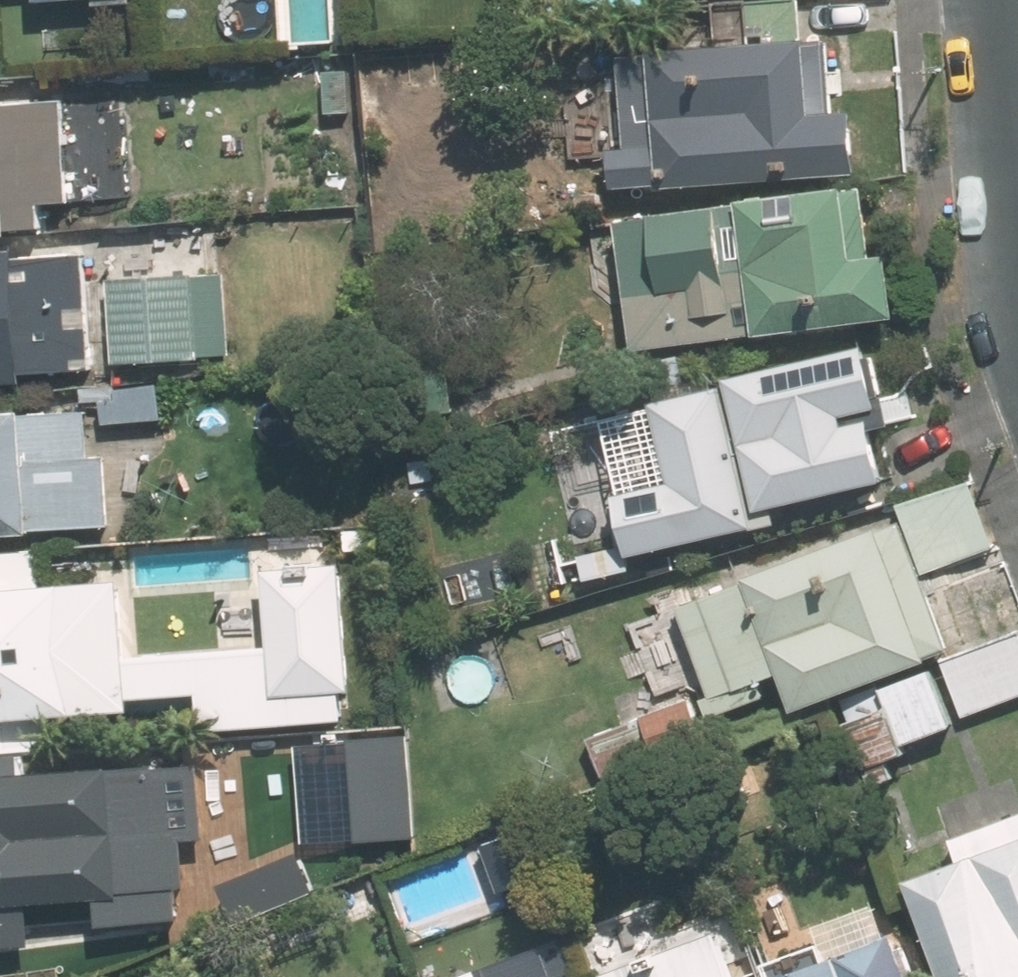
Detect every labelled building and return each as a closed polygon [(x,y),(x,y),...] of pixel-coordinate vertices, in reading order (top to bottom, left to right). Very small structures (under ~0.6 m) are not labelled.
[(617,181),(821,175),(821,156),(871,154),(869,111),(841,112),(838,35),(807,36),(806,0),(739,0),(723,1),(725,42),(634,45),(635,94),(578,96),(580,155),(616,154),(617,181)] [(0,101),(0,217),(44,215),(43,197),(75,196),(70,97),(0,101)] [(638,274),(645,342),(914,316),(906,238),(880,240),(874,183),(596,211),(602,277),(638,274)] [(114,281),(119,362),(234,355),(229,272),(193,274),(190,229),(149,232),(152,278),(114,281)] [(0,245),(0,377),(105,372),(99,240),(0,245)] [(735,377),(768,508),(912,471),(878,340),(735,377)] [(108,377),(108,416),(177,416),(177,377),(108,377)] [(768,508),(735,377),(605,410),(643,559),(773,526),(768,508)] [(112,526),(110,455),(94,456),(93,406),(0,408),(0,529),(112,526)] [(981,476),(906,502),(911,517),(932,577),(1007,551),(981,476)] [(796,691),(803,711),(845,696),(960,656),(932,577),(911,517),(755,571),(757,578),(790,672),(796,691)] [(0,580),(0,740),(42,738),(41,709),(126,705),(125,691),(207,687),(208,720),(347,714),(339,540),(229,545),(233,640),(143,645),(140,573),(0,580)] [(757,578),(688,602),(719,689),(705,693),(714,719),(796,691),(790,672),(757,578)] [(845,696),(870,766),(928,746),(924,734),(1017,701),(1017,636),(960,656),(845,696)] [(714,719),(705,693),(591,733),(611,791),(725,751),(714,719)] [(413,733),(325,737),(331,853),(419,848),(413,733)] [(33,768),(31,742),(0,744),(0,946),(45,943),(42,898),(103,894),(105,923),(203,917),(199,843),(215,842),(210,758),(33,768)] [(955,834),(964,858),(909,879),(946,976),(1017,976),(1017,810),(955,834)] [(590,922),(607,976),(756,976),(735,910),(671,930),(662,899),(590,922)] [(764,950),(774,976),(915,976),(888,904),(764,950)]
